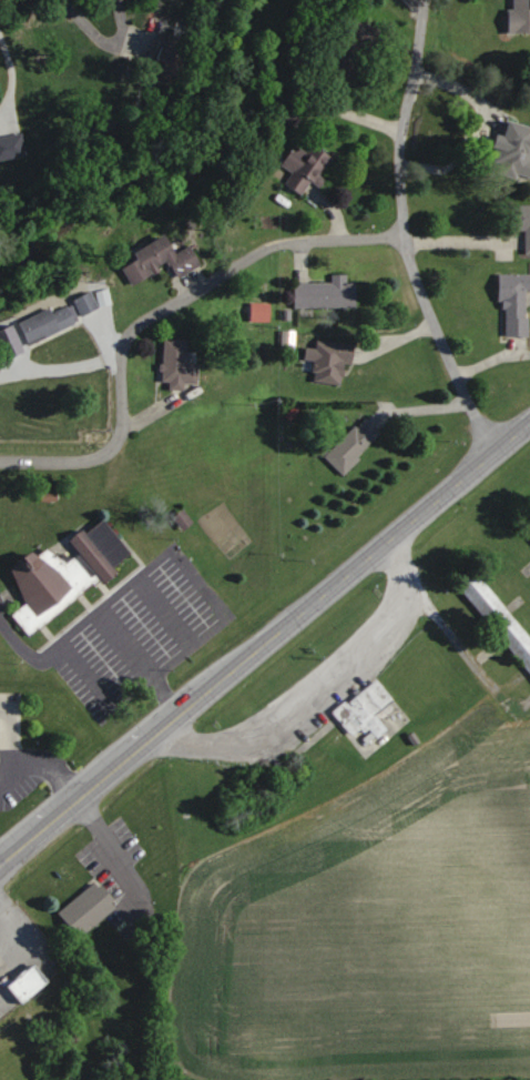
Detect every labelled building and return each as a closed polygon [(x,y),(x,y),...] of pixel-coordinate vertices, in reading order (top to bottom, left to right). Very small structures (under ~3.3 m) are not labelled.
[(514,8),(511,8),(511,32),(529,32),(529,0),(514,0),(514,8)] [(158,70),(183,78),(194,40),(169,33),(158,70)] [(529,179),(529,125),(504,120),(493,171),(529,179)] [(22,132),(0,136),(0,160),(27,155),(22,132)] [(283,164),(294,172),(286,184),(303,195),(314,179),(318,181),(332,162),(300,140),(283,164)] [(529,253),(529,204),(512,204),(512,230),(527,230),(527,253),(529,253)] [(203,266),(192,245),(177,253),(168,235),(135,252),(139,260),(124,267),(133,285),(172,265),(178,278),(203,266)] [(529,289),(529,274),(504,273),(503,336),(528,336),(528,289),(529,289)] [(358,308),(358,282),(347,282),(347,274),(333,274),(333,283),(296,283),(296,308),(358,308)] [(76,299),(82,315),(104,306),(100,295),(107,292),(106,290),(96,294),(94,291),(76,299)] [(77,324),(69,303),(21,321),(29,343),(77,324)] [(188,340),(165,339),(164,382),(198,383),(198,363),(188,363),(188,340)] [(348,386),(354,345),(318,340),(312,381),(348,386)] [(343,474),(383,434),(366,417),(326,457),(343,474)] [(30,635),(103,581),(105,584),(121,572),(116,565),(132,553),(105,517),(71,542),(79,552),(71,558),(66,551),(57,558),(46,543),(9,571),(31,601),(14,614),(30,635)] [(478,568),(460,582),(529,674),(529,637),(478,568)] [(377,714),(395,700),(378,678),(334,712),(363,750),(389,730),(377,714)] [(117,904),(94,881),(60,915),(83,938),(117,904)] [(9,986),(24,1003),(49,982),(35,965),(9,986)]
